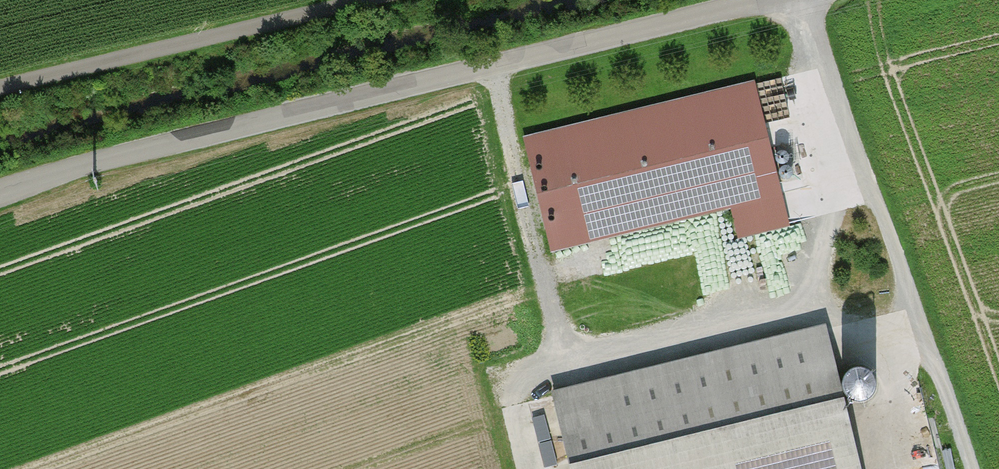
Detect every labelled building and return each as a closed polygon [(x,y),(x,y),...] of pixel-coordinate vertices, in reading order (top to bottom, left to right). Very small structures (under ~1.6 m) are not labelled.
[(754,84),(525,139),(552,248),(780,192),(754,84)] [(614,403),(560,416),(573,468),(842,468),(808,333),(609,381),(614,403)] [(845,389),(851,397),(860,400),(862,400),(869,397),(873,393),(875,389),(876,381),(875,379),(869,371),(860,368),(850,371),(845,379),(844,387),(845,389)]
